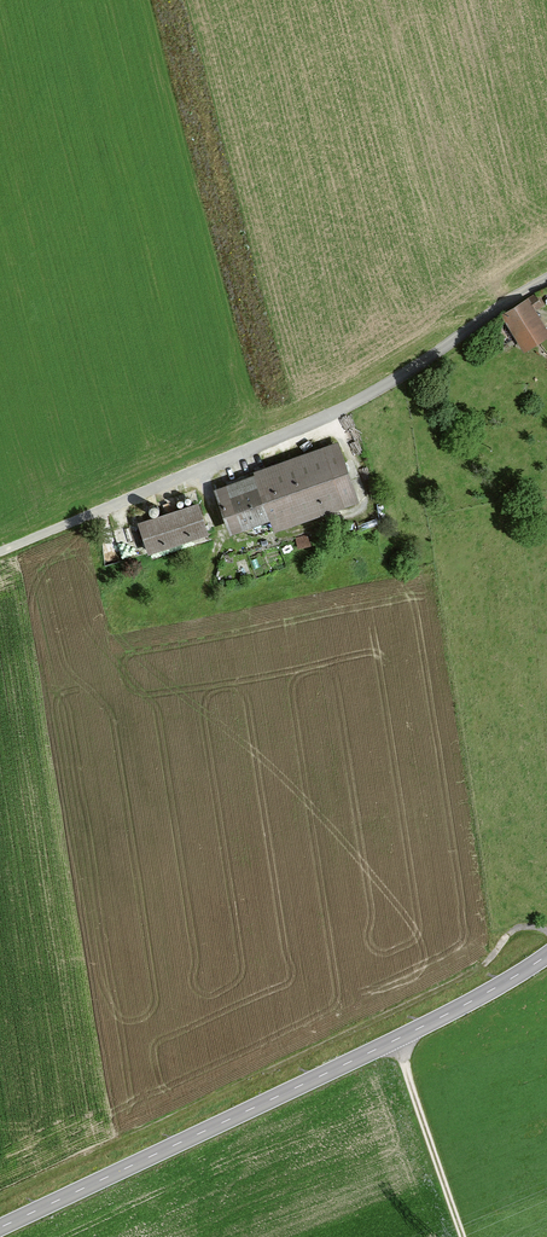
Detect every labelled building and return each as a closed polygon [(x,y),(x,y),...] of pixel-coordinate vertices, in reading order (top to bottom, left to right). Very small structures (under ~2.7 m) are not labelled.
[(540,306),(533,294),(503,313),(523,347),(544,334),(530,312),(540,306)] [(353,499),(334,445),(253,474),(255,480),(226,490),(238,524),(274,511),(279,526),(353,499)] [(204,532),(203,528),(196,506),(138,525),(146,551),(204,532)] [(296,548),(308,545),(306,533),(294,537),(296,548)]
